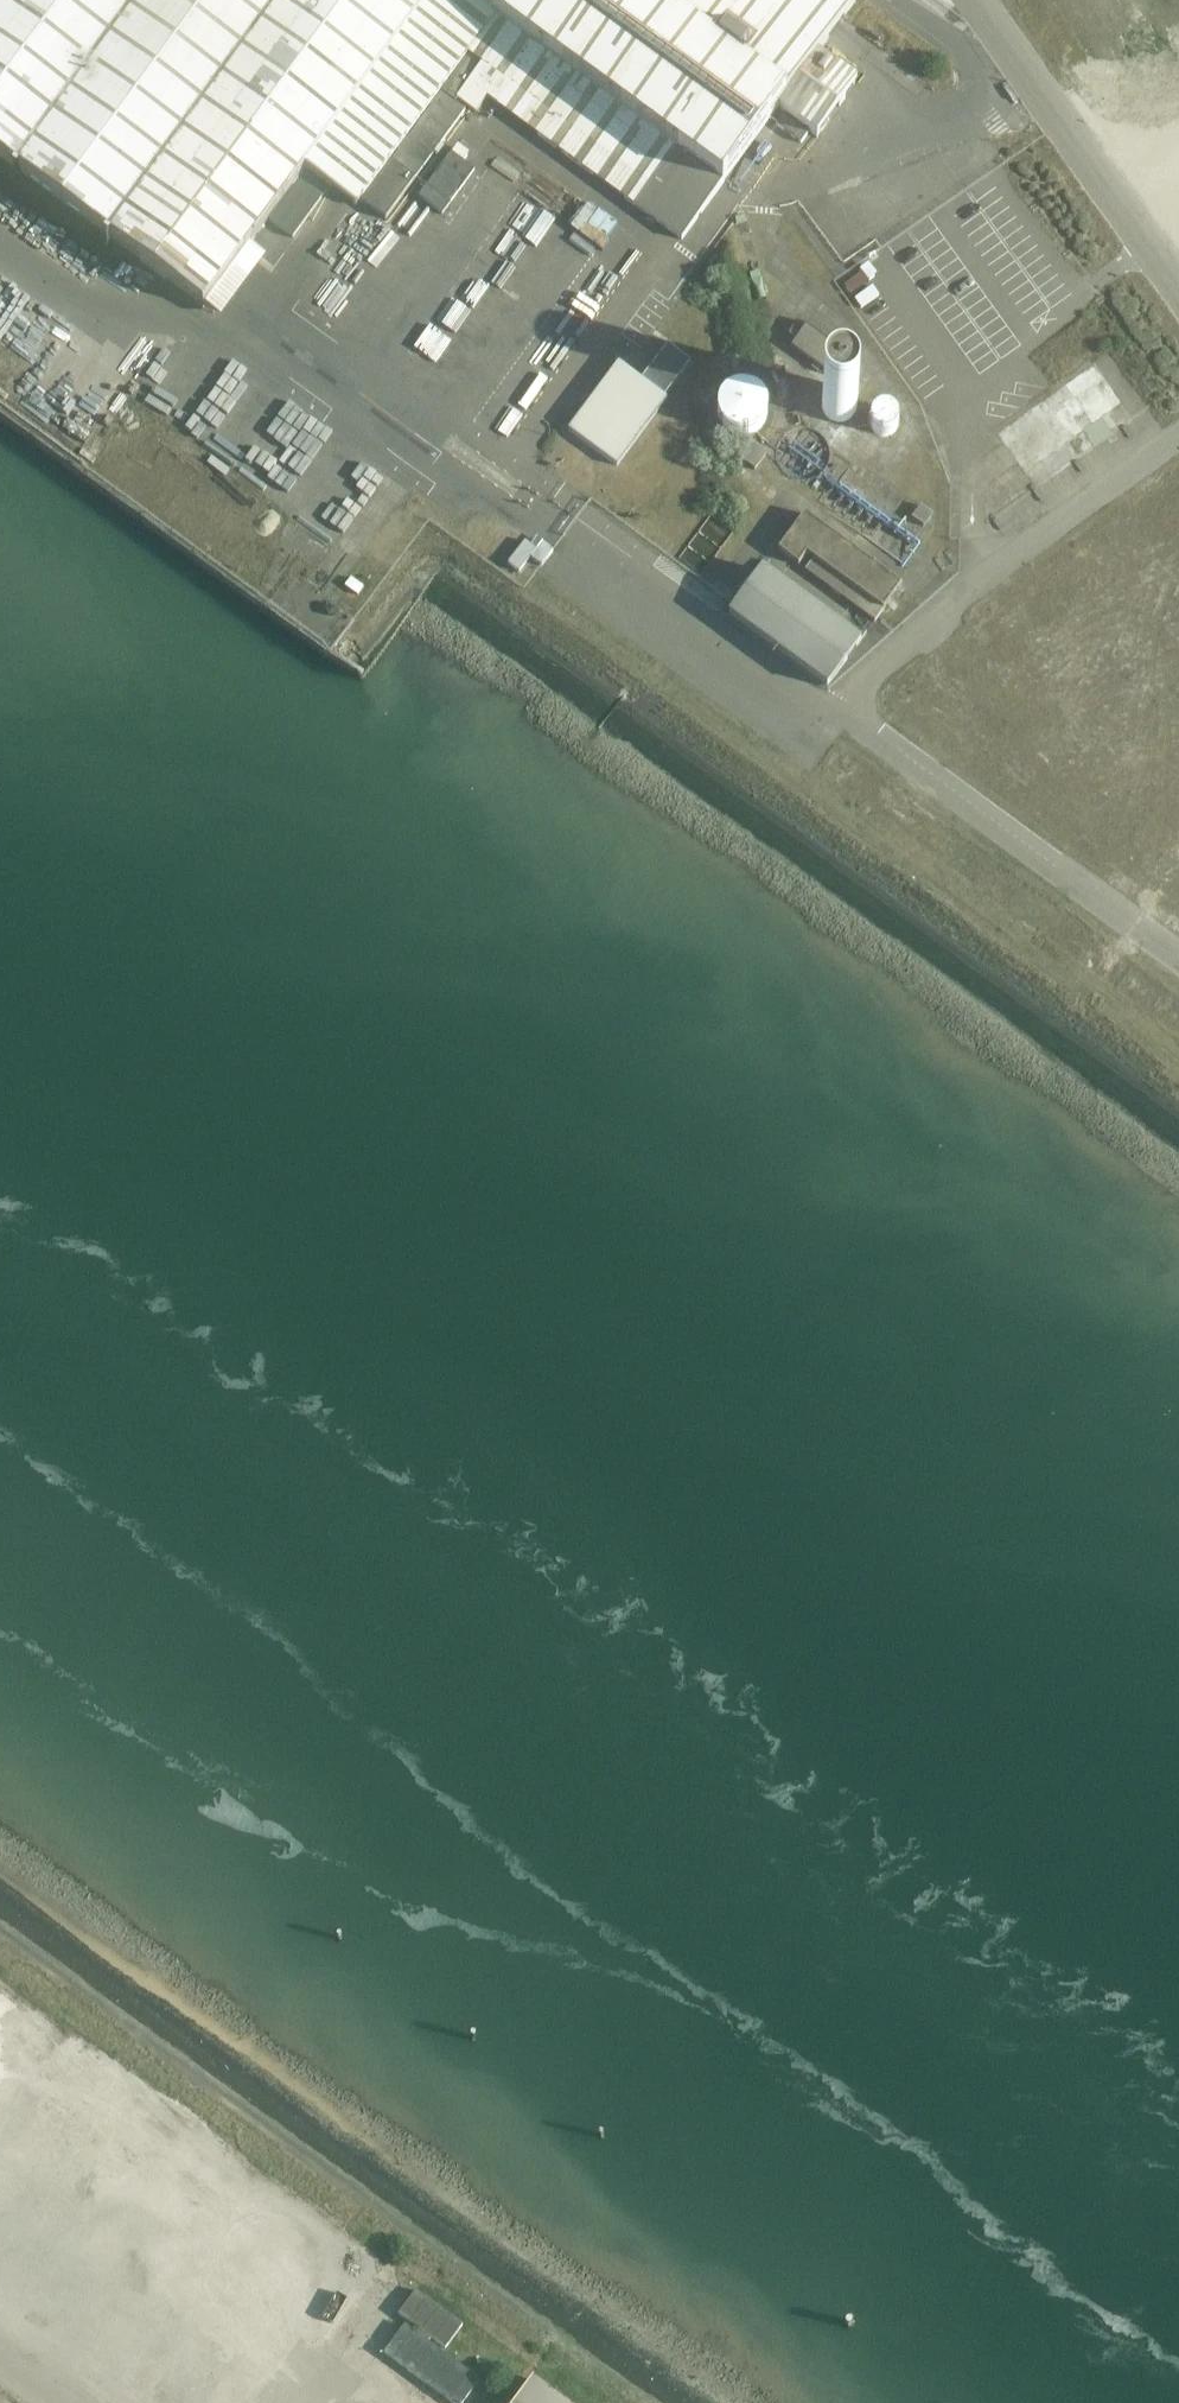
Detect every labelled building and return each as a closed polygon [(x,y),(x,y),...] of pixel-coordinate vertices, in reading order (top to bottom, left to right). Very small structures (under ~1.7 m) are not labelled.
[(204,307),(305,169),(306,170),(330,187),(355,205),(360,199),(440,90),(467,54),(487,68),(478,80),(502,97),(511,86),(537,105),(529,114),(541,124),(549,114),(650,188),(679,148),(720,177),(776,101),(819,133),(857,79),(775,18),(788,0),(0,0),(0,157),(204,307)] [(440,90),(360,199),(383,216),(463,108),(440,90)] [(306,170),(250,246),(275,265),(330,187),(306,170)] [(580,189),(566,213),(581,222),(595,198),(580,189)] [(798,331),(788,345),(841,383),(851,370),(843,364),(848,358),(811,330),(806,337),(798,331)] [(1030,466),(1127,399),(1100,360),(1003,427),(1030,466)] [(665,401),(617,366),(568,433),(616,468),(665,401)] [(762,415),(763,405),(762,397),(760,393),(757,389),(753,386),(749,384),(740,381),(732,383),(728,384),(724,387),(720,391),(717,395),(716,400),(715,405),(717,414),(721,422),(725,425),(729,428),(733,429),(739,430),(745,429),(749,428),(756,423),(759,419),(762,415)] [(854,410),(855,404),(854,398),(850,392),(845,388),(839,387),(832,388),(827,391),(823,396),(821,404),(822,410),(826,416),(832,420),(837,421),(845,420),(850,416),(854,410)] [(753,470),(765,453),(750,442),(737,459),(753,470)] [(827,687),(861,640),(761,567),(727,615),(827,687)] [(460,2326),(413,2291),(396,2314),(420,2331),(418,2333),(405,2323),(383,2353),(452,2402),(458,2402),(478,2376),(429,2341),(430,2339),(444,2349),(460,2326)] [(526,2375),(505,2402),(565,2402),(526,2375)]
